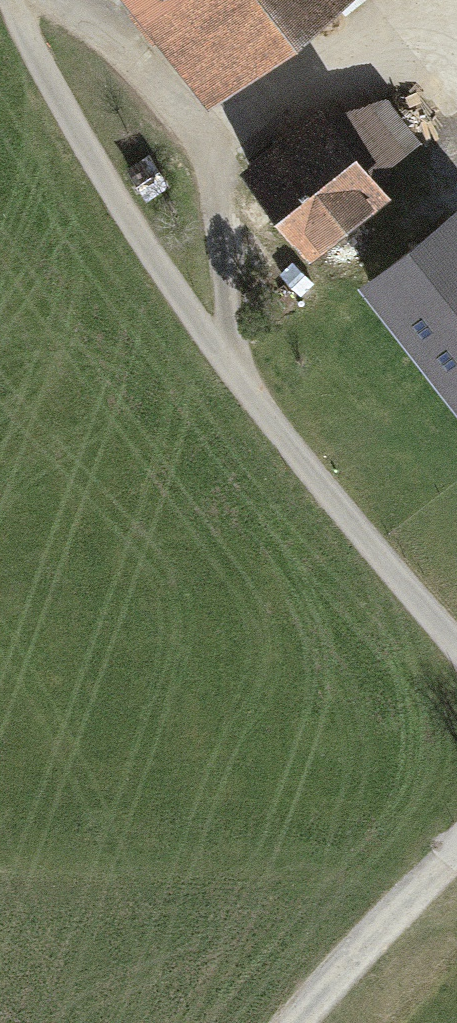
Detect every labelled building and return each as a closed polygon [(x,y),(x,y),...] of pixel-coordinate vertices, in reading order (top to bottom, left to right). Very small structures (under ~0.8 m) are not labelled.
[(199,92),(317,0),(127,0),(199,92)] [(308,250),(389,186),(318,97),(237,161),(308,250)] [(148,152),(126,166),(146,199),(169,185),(148,152)]
